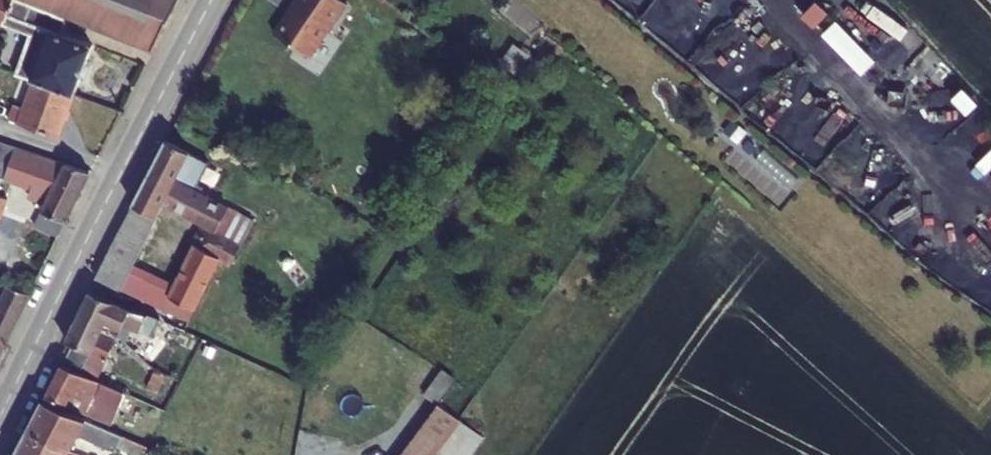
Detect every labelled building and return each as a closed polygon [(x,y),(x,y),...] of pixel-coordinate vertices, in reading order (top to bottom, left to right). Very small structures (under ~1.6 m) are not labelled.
[(67,18),(20,0),(0,0),(0,22),(5,24),(8,15),(35,25),(31,34),(16,74),(33,81),(72,95),(92,44),(61,33),(67,18)] [(179,0),(20,0),(67,18),(152,53),(179,0)] [(281,27),(284,29),(303,2),(300,0),(299,0),(281,27)] [(284,29),(318,52),(353,0),(300,0),(303,2),(284,29)] [(35,25),(8,15),(5,24),(31,34),(35,25)] [(863,77),(877,64),(839,23),(825,37),(863,77)] [(66,114),(72,95),(33,81),(26,100),(66,114)] [(58,137),(66,114),(26,100),(24,108),(15,104),(9,119),(58,137)] [(228,257),(239,262),(262,218),(204,188),(219,159),(177,137),(106,274),(171,307),(178,295),(202,307),(228,257)] [(0,142),(0,175),(34,187),(31,197),(46,203),(35,226),(58,237),(91,173),(0,142)] [(0,282),(0,357),(31,293),(0,282)] [(139,306),(100,287),(89,310),(113,321),(128,332),(134,321),(160,333),(159,337),(185,349),(195,327),(162,311),(139,306)] [(108,373),(128,332),(113,321),(89,310),(75,338),(82,340),(74,356),(108,373)] [(133,388),(71,360),(57,392),(119,419),(133,388)] [(168,361),(165,368),(174,372),(177,365),(168,361)] [(165,368),(158,384),(167,388),(174,372),(165,368)] [(53,395),(38,426),(81,446),(88,432),(120,447),(123,441),(152,454),(157,443),(152,441),(53,395)] [(448,400),(410,454),(443,454),(470,416),(448,400)] [(470,416),(443,454),(480,454),(495,433),(470,416)] [(300,454),(337,454),(342,432),(307,424),(300,454)] [(38,426),(25,452),(32,454),(101,454),(81,446),(38,426)]
